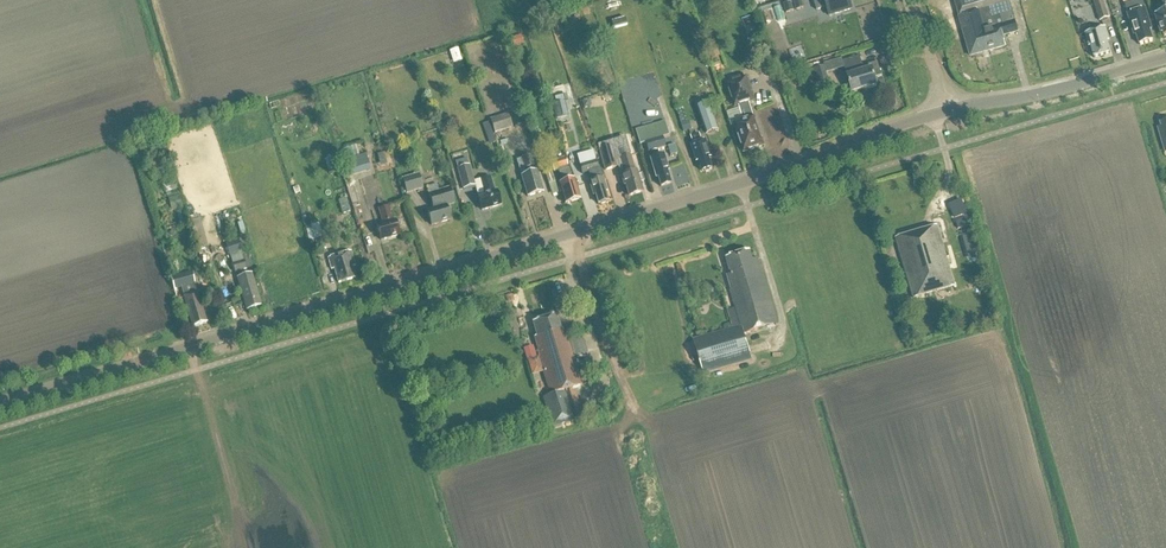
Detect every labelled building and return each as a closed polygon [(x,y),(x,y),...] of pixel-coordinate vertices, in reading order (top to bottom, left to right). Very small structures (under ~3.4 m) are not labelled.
[(804,9),(801,0),(794,2),(797,11),(804,9)] [(854,9),(850,0),(813,0),(817,11),(828,8),(831,16),(854,9)] [(962,27),(1012,13),(1009,4),(1011,3),(1011,0),(954,0),(962,27)] [(1109,20),(1103,0),(1093,0),(1100,23),(1109,20)] [(1164,3),(1163,3),(1165,13),(1155,17),(1161,36),(1163,36),(1164,38),(1165,38),(1165,0),(1163,0),(1164,3)] [(1142,1),(1131,5),(1131,4),(1125,6),(1128,15),(1127,16),(1134,36),(1136,36),(1139,46),(1153,42),(1150,32),(1152,31),(1145,10),(1142,1)] [(784,5),(787,14),(794,12),(791,3),(784,5)] [(1012,13),(962,27),(971,58),(1005,48),(1002,37),(1019,32),(1014,14),(1012,14),(1012,13)] [(569,15),(561,18),(564,29),(573,26),(569,15)] [(1109,43),(1105,29),(1085,35),(1089,49),(1091,48),(1094,60),(1110,55),(1107,43),(1109,43)] [(521,36),(511,39),(514,48),(524,45),(521,36)] [(449,53),(453,65),(462,62),(458,50),(449,53)] [(877,87),(875,80),(882,78),(878,64),(863,68),(860,58),(843,63),(845,69),(852,95),(877,87)] [(762,71),(769,69),(766,60),(760,62),(762,71)] [(812,71),(817,86),(829,82),(825,67),(812,71)] [(745,124),(736,127),(745,153),(763,147),(754,121),(751,112),(748,103),(753,101),(746,80),(728,86),(735,107),(739,106),(742,115),(745,124)] [(594,106),(613,101),(610,91),(591,96),(594,106)] [(693,98),(696,105),(709,100),(707,93),(693,98)] [(564,101),(552,104),(556,119),(568,116),(564,101)] [(589,101),(582,103),(584,110),(588,109),(590,105),(589,101)] [(709,105),(697,109),(706,136),(719,132),(709,105)] [(514,128),(522,125),(518,114),(510,116),(514,128)] [(494,135),(512,128),(508,115),(490,121),(494,135)] [(692,131),(689,122),(681,125),(684,133),(692,131)] [(669,137),(665,123),(635,132),(639,146),(645,144),(648,154),(650,153),(652,160),(650,160),(656,180),(657,179),(660,188),(670,185),(666,173),(668,172),(664,156),(658,158),(656,151),(665,148),(662,139),(669,137)] [(712,170),(713,170),(709,160),(712,159),(706,142),(701,144),(699,136),(692,138),(694,146),(691,147),(697,164),(699,164),(702,173),(703,173),(706,174),(706,175),(710,173),(712,170)] [(630,157),(630,156),(619,159),(617,153),(613,154),(611,145),(598,149),(605,171),(617,167),(618,167),(620,177),(623,187),(625,187),(628,198),(642,194),(636,172),(635,173),(630,157)] [(344,150),(348,163),(343,165),(347,178),(369,171),(366,159),(360,160),(356,146),(344,150)] [(667,148),(670,157),(677,155),(675,146),(667,148)] [(535,174),(531,158),(521,160),(526,176),(521,178),(528,198),(543,194),(537,173),(535,174)] [(325,161),(329,175),(337,172),(333,159),(325,161)] [(553,173),(567,168),(565,159),(551,164),(553,173)] [(467,160),(455,163),(457,170),(468,167),(467,160)] [(586,164),(579,166),(582,175),(588,173),(599,170),(596,161),(586,164)] [(457,170),(463,190),(475,187),(468,167),(457,170)] [(572,182),(568,171),(559,174),(562,185),(558,186),(560,194),(561,194),(565,206),(579,201),(573,182),(572,182)] [(548,186),(555,183),(551,172),(544,175),(548,186)] [(606,203),(607,203),(605,194),(607,193),(601,173),(591,176),(593,183),(589,184),(592,193),(594,194),(598,205),(600,205),(601,206),(605,205),(606,203)] [(418,174),(402,178),(406,193),(422,189),(418,174)] [(490,178),(480,181),(485,196),(478,198),(482,212),(500,206),(496,192),(494,193),(490,178)] [(429,195),(440,191),(437,184),(428,187),(429,195)] [(446,208),(454,205),(449,190),(429,196),(433,212),(427,213),(431,227),(450,222),(446,208)] [(168,200),(172,212),(183,209),(179,197),(168,200)] [(393,223),(388,208),(379,211),(383,226),(376,228),(381,242),(399,236),(395,222),(393,223)] [(190,223),(198,251),(208,248),(200,220),(190,223)] [(311,226),(315,241),(318,252),(326,250),(318,224),(311,226)] [(955,288),(937,228),(896,241),(913,300),(955,288)] [(963,237),(966,250),(973,248),(970,236),(963,237)] [(226,245),(235,274),(248,270),(239,241),(226,245)] [(355,268),(350,253),(328,260),(332,271),(334,270),(338,284),(355,279),(352,269),(355,268)] [(747,336),(777,327),(758,261),(753,262),(750,253),(726,260),(731,277),(728,278),(733,293),(731,293),(741,328),(693,342),(704,375),(752,361),(746,340),(748,339),(747,336)] [(195,285),(191,274),(171,279),(174,291),(182,289),(184,297),(183,298),(192,328),(206,324),(197,294),(196,294),(193,285),(195,285)] [(253,284),(251,276),(250,276),(247,277),(238,279),(248,311),(260,307),(258,300),(253,284)] [(697,296),(702,291),(695,286),(691,291),(697,296)] [(560,331),(556,317),(533,324),(537,338),(534,339),(539,353),(534,354),(534,353),(525,355),(527,362),(538,358),(550,397),(543,399),(552,428),(574,422),(565,393),(582,387),(565,333),(560,331)]
